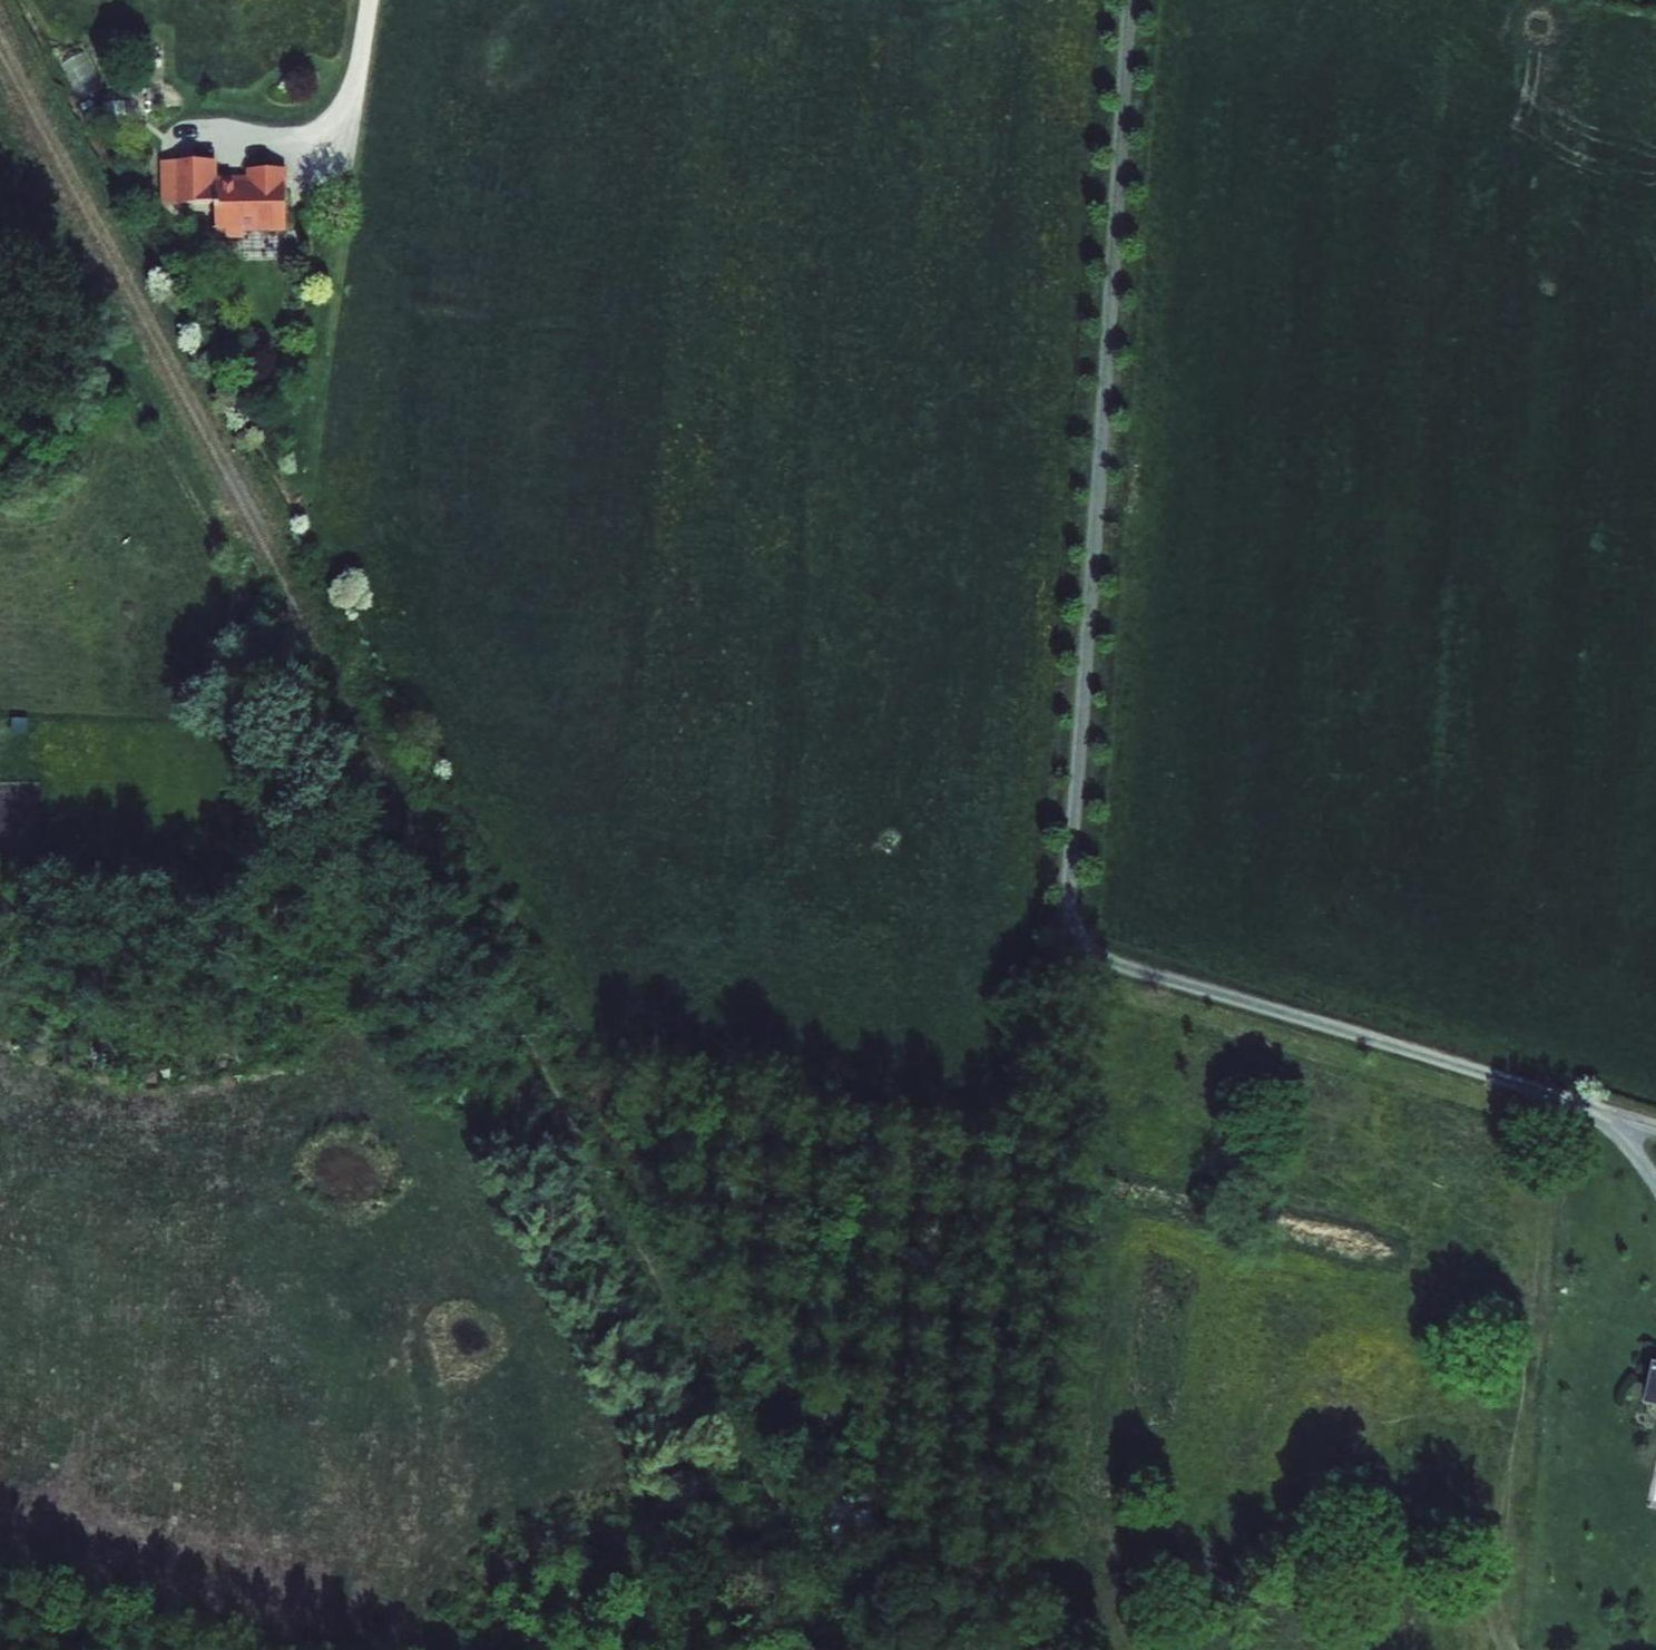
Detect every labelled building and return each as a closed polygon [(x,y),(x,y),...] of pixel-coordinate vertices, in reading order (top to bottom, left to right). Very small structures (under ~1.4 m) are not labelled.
[(175,204),(175,161),(167,162),(167,205),(175,204)] [(243,232),(285,231),(285,170),(249,171),(249,183),(215,182),(215,161),(175,161),(175,204),(215,204),(215,238),(243,238),(243,232)] [(1636,1412),(1655,1415),(1655,1373),(1648,1371),(1636,1412)]
